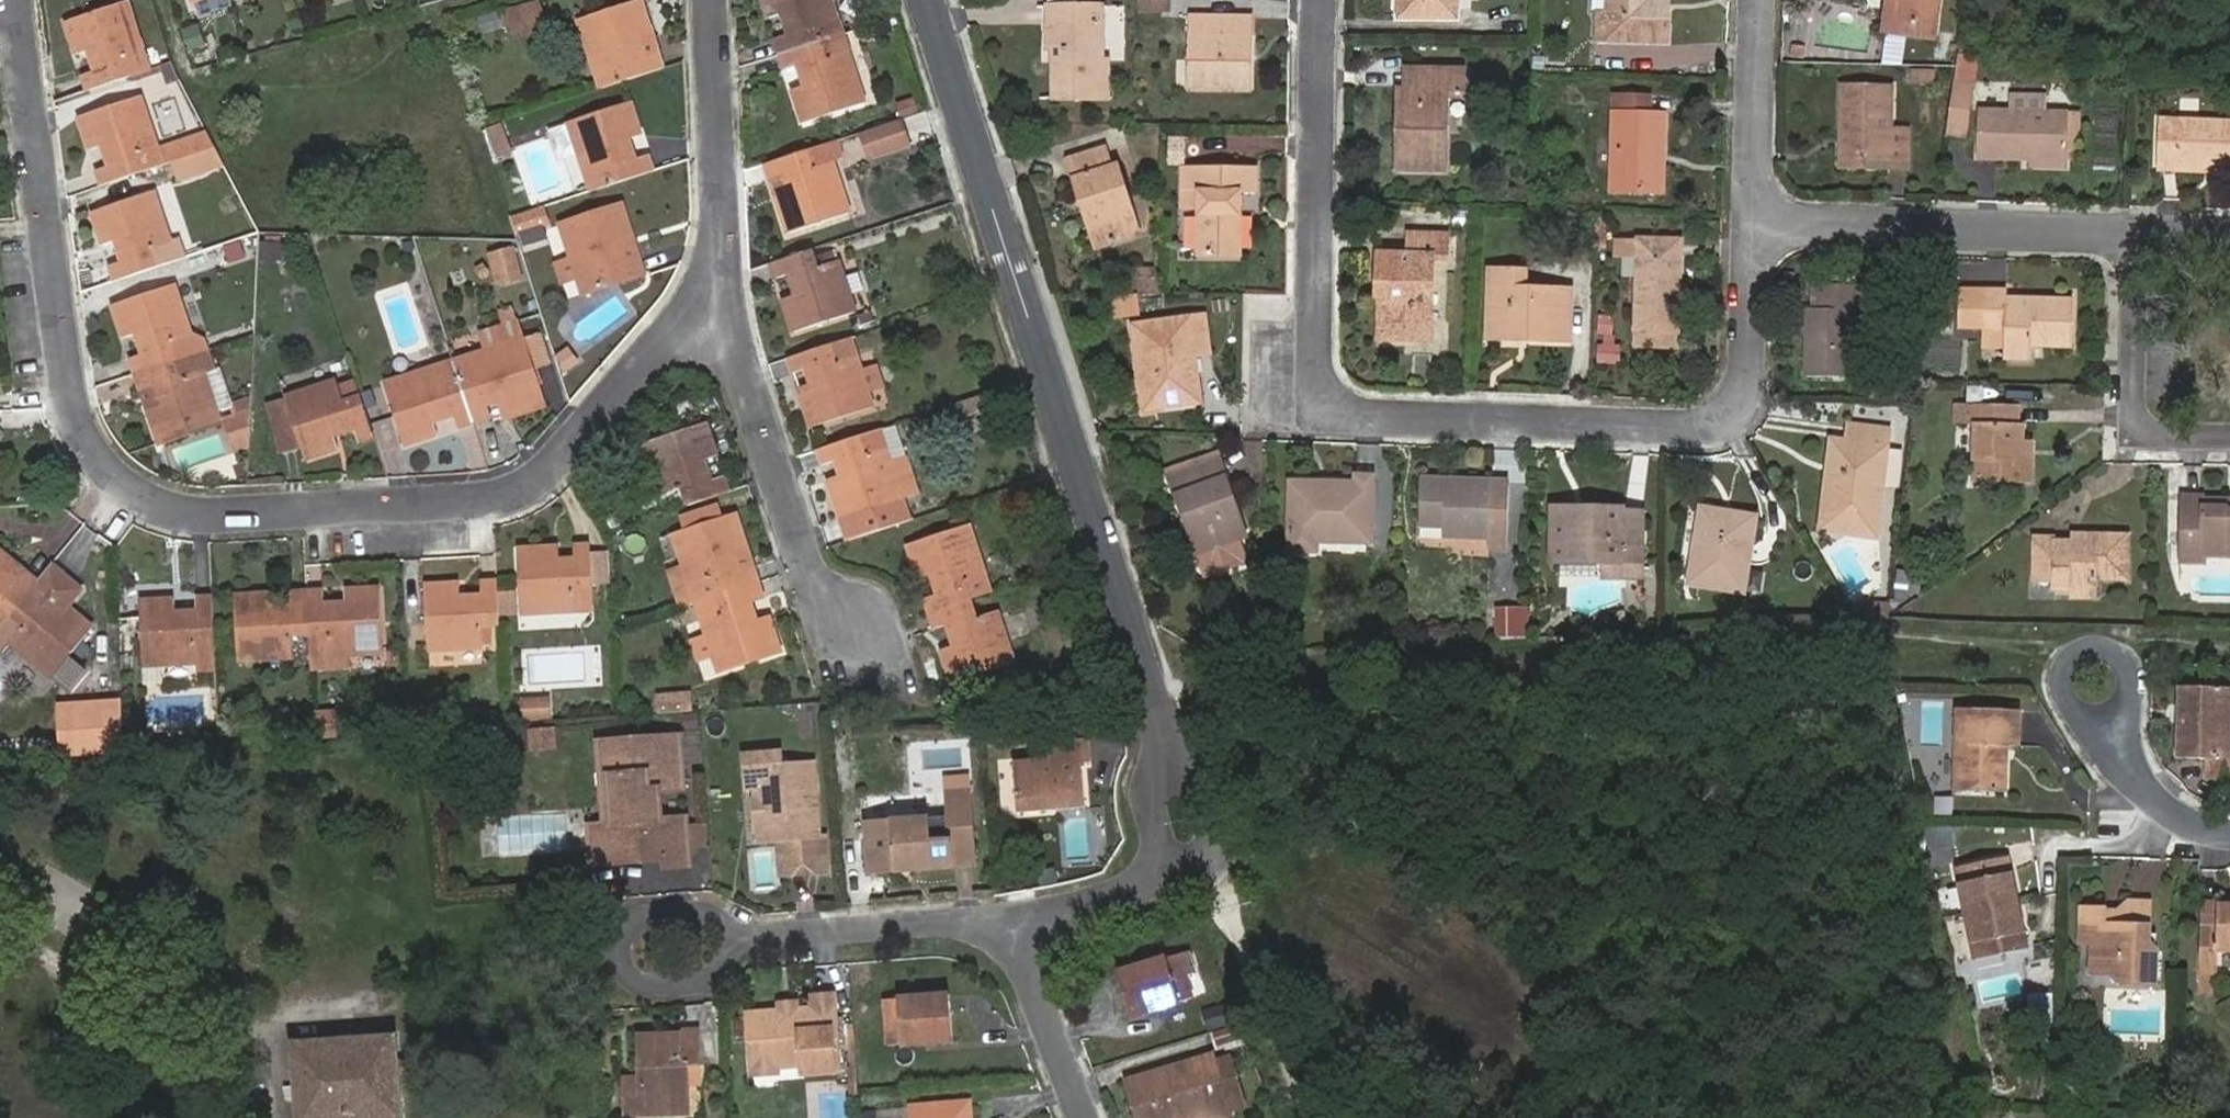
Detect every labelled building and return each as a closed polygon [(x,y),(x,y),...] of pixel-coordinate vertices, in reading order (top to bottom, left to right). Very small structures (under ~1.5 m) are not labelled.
[(543,19),(538,0),(501,11),(507,29),(543,19)] [(600,89),(663,69),(658,53),(647,56),(642,41),(634,43),(632,38),(651,32),(641,0),(638,0),(578,19),(600,89)] [(843,34),(832,0),(762,0),(768,19),(790,12),(791,17),(783,20),(788,34),(775,38),(780,54),(843,34)] [(1168,9),(1168,0),(1139,0),(1139,9),(1168,9)] [(1455,17),(1455,0),(1399,0),(1399,16),(1455,17)] [(1653,0),(1608,0),(1607,12),(1598,12),(1598,39),(1626,40),(1626,33),(1646,33),(1645,40),(1666,41),(1667,9),(1653,9),(1653,0)] [(1904,20),(1939,24),(1942,0),(1907,0),(1904,20)] [(82,75),(88,91),(150,70),(126,1),(65,22),(76,55),(88,51),(93,66),(102,63),(104,68),(82,75)] [(1057,49),(1057,57),(1052,58),(1053,99),(1109,99),(1108,60),(1103,60),(1102,6),(1047,6),(1047,49),(1057,49)] [(1246,35),(1235,35),(1235,18),(1191,17),(1190,90),(1250,90),(1250,65),(1246,65),(1246,35)] [(812,83),(792,89),(803,124),(866,103),(843,34),(780,54),(785,70),(798,66),(802,80),(810,77),(812,83)] [(1906,84),(1931,85),(1932,70),(1907,68),(1906,84)] [(1398,119),(1406,119),(1406,139),(1398,139),(1398,170),(1446,171),(1447,90),(1464,90),(1464,69),(1415,69),(1415,90),(1398,89),(1398,119)] [(1954,81),(1947,135),(1966,137),(1973,82),(1954,81)] [(1865,159),(1864,167),(1906,167),(1907,130),(1891,129),(1891,87),(1842,87),(1841,135),(1849,136),(1849,159),(1865,159)] [(1650,97),(1614,95),(1612,191),(1655,193),(1656,154),(1664,154),(1665,114),(1650,113),(1650,97)] [(141,96),(78,117),(89,150),(110,143),(112,148),(104,151),(108,166),(96,170),(102,186),(173,163),(216,148),(207,132),(157,148),(141,96)] [(591,192),(653,171),(648,156),(636,159),(631,144),(623,146),(621,141),(640,135),(630,102),(569,122),(579,154),(591,192)] [(2067,112),(1980,109),(1978,156),(2066,159),(2067,112)] [(909,118),(862,133),(871,161),(918,147),(909,118)] [(2157,169),(2189,170),(2190,159),(2229,161),(2229,122),(2158,119),(2157,169)] [(569,122),(548,129),(558,160),(579,154),(569,122)] [(504,124),(488,129),(498,159),(513,154),(504,124)] [(765,165),(788,233),(850,214),(828,151),(820,154),(818,147),(765,165)] [(216,148),(173,163),(179,181),(224,165),(216,148)] [(1067,160),(1081,202),(1087,200),(1102,246),(1140,234),(1116,165),(1110,167),(1105,148),(1067,160)] [(1239,256),(1239,193),(1255,193),(1255,170),(1184,170),(1183,207),(1200,208),(1199,255),(1239,256)] [(110,266),(114,281),(184,258),(178,240),(171,242),(154,192),(91,213),(102,246),(124,239),(126,244),(117,247),(122,261),(110,266)] [(622,205),(562,225),(572,258),(578,278),(583,293),(643,275),(638,259),(628,262),(623,246),(615,249),(613,244),(632,238),(622,205)] [(547,223),(544,210),(514,219),(518,232),(547,223)] [(547,230),(555,254),(568,250),(560,226),(547,230)] [(1378,253),(1378,272),(1386,272),(1385,335),(1430,336),(1432,259),(1447,259),(1447,234),(1409,234),(1408,254),(1378,253)] [(1614,256),(1638,256),(1635,345),(1678,346),(1681,240),(1614,239),(1614,256)] [(243,258),(239,243),(225,248),(229,262),(243,258)] [(491,256),(498,283),(519,277),(512,250),(491,256)] [(784,305),(793,333),(856,313),(840,261),(817,267),(812,250),(771,264),(775,278),(787,274),(794,296),(803,293),(804,298),(784,305)] [(578,278),(572,258),(556,264),(562,283),(578,278)] [(1526,289),(1527,271),(1489,270),(1487,329),(1526,331),(1525,339),(1570,341),(1571,290),(1526,289)] [(136,374),(175,361),(169,344),(192,336),(174,285),(112,306),(123,339),(145,332),(146,337),(138,340),(143,355),(131,359),(136,374)] [(1856,378),(1859,287),(1814,286),(1813,308),(1806,308),(1804,376),(1856,378)] [(1984,301),(1959,300),(1958,327),(2004,329),(2003,357),(2031,357),(2031,344),(2073,345),(2073,301),(2007,299),(2007,291),(1984,291),(1984,301)] [(1594,315),(1594,363),(1615,363),(1614,315),(1594,315)] [(1135,326),(1143,380),(1157,378),(1161,408),(1201,402),(1194,356),(1209,354),(1204,317),(1135,326)] [(516,321),(480,333),(486,351),(521,339),(516,321)] [(862,369),(851,338),(788,359),(793,374),(805,370),(810,384),(818,382),(820,387),(800,393),(811,428),(874,407),(869,392),(862,369)] [(486,351),(453,361),(473,423),(488,418),(484,406),(499,401),(496,393),(501,391),(508,410),(541,399),(521,339),(486,351)] [(559,355),(570,372),(584,362),(572,346),(559,355)] [(207,351),(175,361),(136,374),(140,389),(153,385),(159,401),(167,398),(169,403),(148,410),(159,443),(220,422),(202,370),(212,367),(207,351)] [(406,445),(437,435),(431,414),(436,413),(439,421),(453,416),(457,428),(473,423),(453,361),(387,383),(406,445)] [(879,364),(862,369),(869,392),(886,387),(879,364)] [(339,434),(354,429),(358,441),(375,436),(356,380),(338,386),(336,380),(284,397),(285,400),(301,447),(305,459),(338,448),(331,427),(336,426),(339,434)] [(364,393),(369,408),(379,405),(374,390),(364,393)] [(989,394),(960,404),(969,431),(998,421),(989,394)] [(267,405),(280,453),(301,447),(285,400),(267,405)] [(1956,422),(1974,422),(1975,406),(1957,405),(1956,422)] [(2019,459),(2019,407),(1975,406),(1974,422),(1973,480),(2031,482),(2031,459),(2019,459)] [(231,435),(251,428),(252,410),(225,419),(231,435)] [(710,481),(705,466),(697,469),(695,464),(716,457),(705,423),(644,444),(661,495),(682,488),(687,506),(730,492),(724,476),(710,481)] [(1889,430),(1849,425),(1848,441),(1832,439),(1821,528),(1876,535),(1889,430)] [(231,435),(236,451),(250,447),(251,428),(231,435)] [(880,430),(819,450),(824,465),(836,461),(841,477),(849,474),(851,479),(829,486),(840,520),(850,517),(857,539),(912,521),(904,499),(891,461),(880,430)] [(1168,472),(1169,477),(1218,459),(1217,455),(1168,472)] [(891,461),(904,499),(918,494),(905,456),(891,461)] [(1247,536),(1218,459),(1169,477),(1188,528),(1198,524),(1207,550),(1247,536)] [(1356,483),(1290,483),(1289,550),(1317,551),(1317,541),(1323,542),(1323,531),(1372,532),(1374,477),(1356,476),(1356,483)] [(1490,481),(1421,478),(1420,526),(1449,526),(1449,536),(1488,538),(1488,547),(1507,548),(1509,485),(1490,484),(1490,481)] [(2182,497),(2181,560),(2203,561),(2203,555),(2229,555),(2229,509),(2227,509),(2227,506),(2203,506),(2203,498),(2182,497)] [(745,548),(734,517),(724,520),(718,503),(679,515),(685,534),(675,537),(696,603),(757,583),(752,568),(740,573),(734,557),(726,560),(724,555),(745,548)] [(1596,510),(1596,520),(1552,520),(1552,562),(1604,563),(1623,564),(1623,578),(1642,578),(1642,513),(1622,514),(1622,511),(1596,510)] [(1701,515),(1690,584),(1744,593),(1756,517),(1733,513),(1732,520),(1701,515)] [(1198,524),(1188,528),(1205,577),(1255,559),(1247,536),(1207,550),(1198,524)] [(929,614),(972,601),(993,594),(969,525),(907,545),(918,580),(938,573),(940,578),(932,581),(936,595),(925,599),(929,614)] [(2097,590),(2097,583),(2097,578),(2126,578),(2127,536),(2089,535),(2089,539),(2035,538),(2034,582),(2070,583),(2070,590),(2097,590)] [(497,593),(497,599),(498,615),(572,611),(571,589),(593,588),(590,546),(573,546),(574,559),(565,560),(565,569),(560,569),(559,547),(517,549),(519,592),(497,593)] [(8,557),(0,551),(0,567),(8,557)] [(1920,589),(1923,564),(1900,561),(1897,589),(1916,591),(1920,589)] [(1623,564),(1604,563),(1605,578),(1623,578),(1623,564)] [(38,582),(25,571),(18,580),(5,569),(0,576),(0,627),(38,582)] [(2,654),(11,644),(52,678),(93,628),(67,606),(55,621),(50,618),(56,611),(43,601),(50,592),(38,582),(0,627),(0,652),(2,654)] [(491,625),(499,624),(498,615),(497,599),(497,593),(496,582),(480,583),(481,596),(465,597),(466,606),(460,606),(459,584),(424,586),(427,651),(482,648),(482,642),(491,642),(491,625)] [(750,602),(762,598),(757,583),(696,603),(718,672),(780,652),(769,618),(748,625),(746,620),(755,617),(750,602)] [(378,589),(345,590),(346,612),(340,612),(340,604),(324,605),(323,591),(308,592),(310,635),(312,669),(351,666),(350,655),(382,653),(378,589)] [(310,635),(308,592),(291,593),(291,606),(275,606),(275,615),(270,615),(269,594),(235,595),(237,661),(293,658),(291,635),(310,635)] [(196,671),(216,670),(213,598),(196,598),(196,611),(180,612),(181,621),(176,621),(174,599),(139,602),(143,666),(161,665),(196,663),(196,671)] [(929,614),(935,630),(947,626),(951,641),(960,639),(961,644),(941,650),(952,684),(1015,664),(998,611),(977,617),(972,601),(929,614)] [(1866,619),(1889,618),(1891,604),(1866,605),(1866,619)] [(1528,606),(1506,606),(1506,634),(1528,634),(1528,606)] [(161,665),(143,666),(144,684),(162,683),(161,665)] [(2178,685),(2176,758),(2206,759),(2205,779),(2229,779),(2229,687),(2178,685)] [(660,713),(697,709),(694,689),(657,693),(660,713)] [(554,696),(524,696),(524,720),(555,720),(554,696)] [(98,705),(57,708),(59,747),(101,745),(98,705)] [(2019,746),(2020,710),(1957,709),(1955,791),(2006,792),(2007,746),(2019,746)] [(337,733),(336,716),(314,717),(315,734),(337,733)] [(138,723),(127,723),(128,742),(139,741),(138,723)] [(529,731),(530,749),(558,747),(556,729),(529,731)] [(605,826),(608,865),(634,863),(633,851),(663,849),(665,868),(691,866),(687,816),(664,818),(662,792),(686,790),(681,735),(598,742),(601,776),(608,776),(612,825),(605,826)] [(1049,743),(1050,758),(1014,761),(1017,811),(1086,807),(1083,763),(1093,762),(1091,740),(1049,743)] [(779,840),(781,874),(828,871),(825,834),(819,834),(814,761),(782,763),(781,753),(747,755),(749,788),(755,788),(759,792),(760,802),(756,807),(759,841),(779,840)] [(896,872),(955,867),(954,866),(977,864),(970,791),(947,793),(949,816),(867,823),(871,871),(896,869),(896,872)] [(589,827),(592,867),(608,865),(605,826),(589,827)] [(1924,864),(1949,864),(1949,827),(1924,827),(1924,864)] [(1975,959),(2029,948),(2009,855),(1955,867),(1975,959)] [(2157,950),(2149,941),(2150,903),(2129,901),(2124,907),(2123,926),(2104,925),(2104,909),(2082,908),(2081,942),(2094,943),(2093,972),(2111,973),(2120,982),(2142,982),(2143,958),(2157,958),(2157,950)] [(2218,903),(2218,924),(2201,923),(2199,993),(2217,994),(2218,951),(2229,951),(2229,903),(2218,903)] [(1117,973),(1129,1008),(1155,1000),(1157,1008),(1194,997),(1180,953),(1117,973)] [(2052,994),(2030,993),(2029,1021),(2051,1022),(2052,994)] [(750,1056),(778,1067),(802,1065),(802,1074),(840,1071),(833,994),(812,996),(813,1009),(798,1010),(793,1014),(785,1015),(780,1011),(747,1014),(750,1056)] [(885,1000),(889,1045),(954,1040),(950,994),(885,1000)] [(1203,1011),(1208,1030),(1237,1021),(1232,1002),(1203,1011)] [(1240,1024),(1212,1032),(1219,1055),(1246,1046),(1240,1024)] [(401,1097),(416,1096),(414,1059),(398,1060),(397,1035),(375,1036),(374,1027),(359,1028),(360,1037),(292,1042),(297,1117),(402,1117),(401,1097)] [(625,1115),(641,1114),(690,1113),(688,1065),(700,1065),(699,1030),(680,1030),(680,1034),(639,1035),(640,1078),(624,1079),(625,1115)] [(1208,1113),(1210,1117),(1231,1112),(1214,1055),(1127,1081),(1135,1107),(1140,1106),(1144,1117),(1191,1117),(1208,1113)] [(970,1101),(908,1106),(909,1117),(972,1117),(970,1101)]
